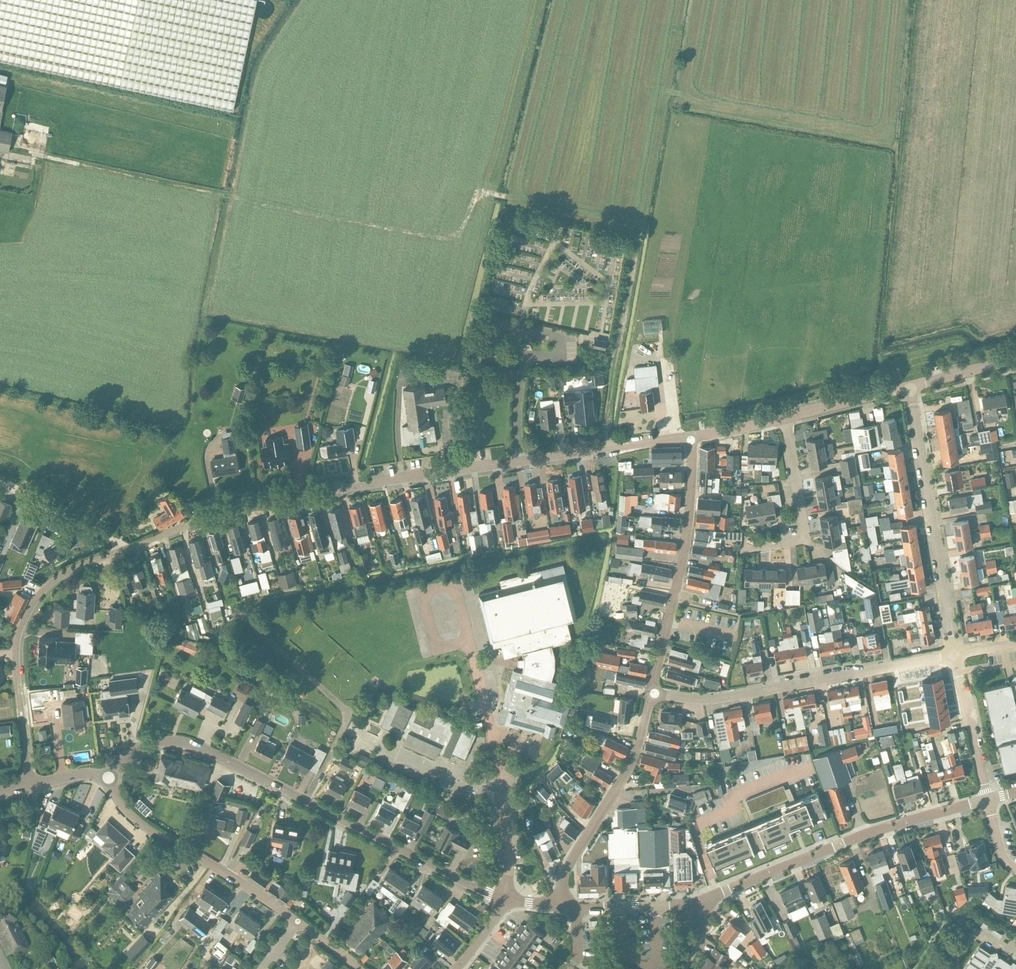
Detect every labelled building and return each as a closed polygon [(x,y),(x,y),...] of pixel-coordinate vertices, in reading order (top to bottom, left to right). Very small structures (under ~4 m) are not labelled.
[(234,110),(250,34),(257,0),(0,0),(0,59),(114,84),(114,85),(234,110)] [(8,152),(12,131),(0,129),(0,150),(8,152)] [(10,165),(9,176),(28,178),(29,168),(10,165)] [(502,285),(501,295),(515,296),(516,286),(502,285)] [(658,347),(658,337),(636,336),(636,347),(658,347)] [(607,341),(595,338),(593,347),(605,350),(607,341)] [(337,355),(339,347),(333,346),(331,353),(337,355)] [(348,385),(353,365),(345,363),(340,383),(348,385)] [(639,392),(641,409),(654,407),(652,386),(659,385),(656,365),(634,367),(635,378),(634,378),(636,393),(639,392)] [(232,399),(241,401),(244,388),(236,386),(232,399)] [(402,426),(405,445),(420,442),(436,440),(434,425),(430,426),(427,407),(447,404),(444,387),(425,390),(424,386),(403,389),(409,425),(402,426)] [(575,403),(576,422),(596,420),(595,410),(594,410),(592,389),(564,392),(565,404),(575,403)] [(1004,393),(981,397),(984,415),(1007,411),(1004,393)] [(965,412),(966,420),(972,419),(969,399),(957,401),(959,413),(965,412)] [(540,408),(542,427),(556,425),(555,415),(560,415),(559,400),(552,401),(553,407),(540,408)] [(934,412),(936,425),(958,421),(957,416),(951,417),(950,410),(934,412)] [(851,428),(855,452),(902,444),(899,428),(896,428),(895,418),(881,421),(884,436),(879,437),(877,424),(851,428)] [(963,420),(964,429),(974,428),(972,419),(966,420),(963,420)] [(936,425),(939,438),(960,434),(958,421),(936,425)] [(321,447),(323,457),(329,456),(347,454),(345,444),(355,442),(353,428),(336,431),(338,444),(328,445),(328,446),(321,447)] [(806,440),(809,454),(834,449),(832,442),(824,444),(823,438),(828,437),(826,429),(811,432),(813,439),(806,440)] [(978,435),(979,444),(980,444),(991,441),(989,429),(978,431),(978,435)] [(296,434),(298,448),(311,446),(309,433),(296,434)] [(939,438),(941,450),(964,446),(962,434),(960,434),(939,438)] [(979,444),(978,435),(969,437),(971,445),(979,444)] [(236,451),(233,436),(222,438),(224,453),(225,458),(212,460),(214,475),(239,471),(236,456),(236,451)] [(263,447),(266,466),(275,465),(275,466),(275,464),(281,463),(281,465),(282,465),(282,464),(291,462),(288,444),(283,444),(282,436),(267,439),(268,447),(263,447)] [(741,471),(748,471),(748,469),(752,469),(753,463),(762,463),(762,445),(748,444),(748,455),(741,454),(741,471)] [(771,470),(776,470),(776,464),(776,463),(776,445),(762,445),(762,463),(771,463),(771,470)] [(941,450),(943,463),(959,461),(957,453),(968,451),(967,446),(964,446),(941,450)] [(653,462),(653,466),(662,466),(662,462),(681,461),(681,447),(653,448),(653,462)] [(715,447),(700,447),(700,468),(715,468),(715,447)] [(809,454),(811,467),(827,464),(826,457),(835,455),(834,449),(809,454)] [(890,465),(904,462),(902,449),(887,452),(890,465)] [(726,468),(739,469),(739,453),(726,453),(726,458),(721,458),(720,464),(726,464),(726,468)] [(841,468),(856,465),(855,457),(839,459),(841,468)] [(326,474),(348,475),(349,461),(326,459),(326,474)] [(859,461),(860,469),(870,468),(869,460),(859,461)] [(904,462),(890,465),(892,477),(906,475),(904,462)] [(856,465),(841,468),(842,476),(858,474),(856,465)] [(625,473),(633,473),(634,478),(654,477),(654,466),(624,468),(625,473)] [(699,490),(711,491),(712,476),(713,470),(700,469),(699,490)] [(961,486),(962,492),(972,490),(972,489),(981,488),(986,487),(984,477),(970,479),(971,480),(963,481),(961,470),(945,473),(947,488),(961,486)] [(681,471),(660,471),(661,486),(681,486),(681,471)] [(1012,471),(1004,473),(1007,487),(1015,486),(1012,471)] [(607,506),(605,488),(602,472),(592,474),(595,490),(595,489),(597,500),(598,500),(599,507),(599,509),(607,508),(607,506)] [(815,479),(817,492),(841,488),(839,475),(815,479)] [(894,490),(908,487),(906,475),(892,477),(894,490)] [(584,502),(580,476),(570,478),(571,486),(568,487),(572,511),(584,509),(583,502),(584,502)] [(557,479),(547,481),(552,511),(565,509),(563,494),(560,495),(557,479)] [(525,484),(530,516),(546,514),(543,497),(537,497),(535,483),(525,484)] [(625,492),(635,492),(634,483),(625,483),(625,492)] [(865,495),(873,493),(872,483),(863,484),(865,495)] [(504,505),(506,518),(520,516),(517,494),(516,494),(515,486),(503,488),(504,497),(502,497),(503,505),(504,505)] [(908,487),(894,490),(896,502),(911,500),(908,487)] [(817,492),(819,506),(840,502),(839,495),(842,494),(841,488),(817,492)] [(975,507),(976,513),(992,511),(990,500),(982,501),(981,488),(972,489),(972,490),(973,494),(966,495),(949,498),(951,511),(968,508),(975,507)] [(480,491),(485,522),(495,521),(495,522),(501,521),(498,505),(493,506),(491,490),(480,491)] [(461,510),(464,531),(473,529),(470,509),(468,493),(458,495),(460,511),(461,510)] [(631,512),(631,504),(639,504),(638,493),(619,494),(620,513),(631,512)] [(668,509),(679,510),(681,494),(666,493),(665,503),(668,503),(668,509)] [(735,502),(736,495),(723,493),(723,500),(735,502)] [(759,504),(762,521),(776,519),(774,506),(782,505),(780,493),(767,495),(768,502),(759,504)] [(178,505),(172,495),(161,501),(167,512),(154,518),(160,529),(185,516),(179,505),(178,505)] [(424,496),(411,499),(418,524),(413,525),(418,543),(428,540),(426,532),(433,530),(424,496)] [(445,497),(435,498),(438,514),(439,514),(441,528),(454,526),(452,511),(448,512),(445,497)] [(698,497),(697,511),(719,513),(720,499),(698,497)] [(848,507),(862,504),(861,497),(847,500),(848,507)] [(746,506),(749,524),(762,521),(759,504),(750,505),(749,498),(745,499),(746,506)] [(0,499),(0,518),(6,521),(13,505),(0,499)] [(395,520),(399,519),(402,530),(410,528),(402,499),(401,499),(400,499),(396,500),(396,501),(390,502),(394,518),(395,518),(395,520)] [(893,510),(894,516),(898,515),(913,513),(911,500),(896,502),(897,509),(893,510)] [(382,502),(370,505),(376,529),(388,526),(382,502)] [(140,504),(134,513),(144,520),(150,511),(140,504)] [(848,507),(849,514),(863,511),(862,504),(848,507)] [(354,524),(357,536),(368,533),(366,521),(362,505),(350,508),(354,524)] [(341,508),(329,511),(336,536),(348,533),(341,508)] [(316,546),(319,555),(334,550),(331,535),(326,536),(324,527),(319,512),(309,514),(314,529),(318,545),(316,546)] [(624,532),(626,513),(618,513),(617,531),(624,532)] [(294,539),(298,555),(313,550),(309,533),(308,533),(307,530),(303,514),(289,518),(293,534),(294,533),(295,539),(294,539)] [(714,528),(715,515),(697,514),(696,526),(714,528)] [(661,527),(677,528),(678,518),(662,517),(652,516),(652,517),(640,515),(639,526),(650,526),(650,525),(662,526),(661,527)] [(719,528),(729,528),(729,523),(734,523),(734,517),(729,517),(729,516),(720,515),(719,528)] [(820,518),(822,532),(846,527),(845,521),(837,522),(836,515),(820,518)] [(901,531),(902,539),(917,537),(915,524),(902,527),(901,520),(890,522),(889,516),(878,518),(880,530),(893,528),(893,532),(901,531)] [(13,541),(29,548),(39,523),(23,517),(13,541)] [(280,517),(268,520),(275,549),(288,546),(280,517)] [(262,563),(263,567),(273,564),(269,549),(270,549),(268,544),(267,544),(264,535),(260,520),(248,523),(252,538),(253,543),(257,542),(259,551),(258,551),(261,563),(262,563)] [(953,523),(955,535),(970,533),(968,520),(953,523)] [(511,521),(502,523),(504,542),(513,540),(511,521)] [(571,535),(571,534),(570,523),(549,526),(551,538),(571,535)] [(865,523),(857,525),(859,532),(867,530),(865,523)] [(232,543),(235,553),(246,550),(239,524),(228,527),(232,543)] [(834,561),(851,570),(848,555),(846,540),(841,541),(839,535),(847,534),(846,527),(822,532),(824,545),(831,544),(834,558),(834,561)] [(216,554),(219,561),(228,559),(224,546),(219,530),(209,533),(214,549),(216,548),(217,553),(216,554)] [(707,545),(716,547),(716,541),(721,541),(721,538),(724,539),(724,538),(728,538),(728,533),(715,531),(709,530),(709,533),(696,530),(693,543),(707,545)] [(484,545),(484,549),(494,548),(493,543),(494,543),(492,531),(481,532),(483,545),(484,545)] [(549,531),(528,535),(529,543),(550,540),(549,531)] [(441,548),(443,556),(451,555),(449,546),(446,532),(437,534),(441,548)] [(615,556),(643,559),(644,549),(655,550),(675,553),(676,543),(656,540),(635,538),(635,534),(618,532),(617,542),(628,543),(628,538),(635,539),(634,546),(617,544),(615,556)] [(973,546),(970,533),(955,535),(958,548),(973,546)] [(66,551),(65,551),(71,547),(69,544),(71,543),(67,538),(66,539),(64,536),(55,542),(52,538),(43,534),(36,551),(45,554),(47,553),(51,559),(57,556),(57,557),(66,551)] [(351,543),(349,534),(342,536),(345,545),(351,543)] [(883,549),(885,562),(896,560),(895,554),(905,552),(919,550),(917,537),(902,539),(904,547),(894,549),(893,547),(883,549)] [(198,564),(202,578),(204,577),(205,581),(216,577),(210,559),(207,560),(201,538),(189,542),(196,564),(198,564)] [(179,581),(190,578),(181,545),(170,548),(176,571),(179,581)] [(724,561),(733,563),(734,556),(732,556),(733,550),(717,549),(693,545),(692,554),(715,558),(716,554),(724,555),(724,561)] [(870,545),(861,545),(862,560),(870,559),(870,545)] [(339,564),(342,572),(351,570),(345,549),(337,551),(341,564),(339,564)] [(907,564),(921,562),(919,550),(905,552),(907,564)] [(389,553),(391,563),(400,561),(397,551),(389,553)] [(427,560),(442,558),(441,551),(427,553),(427,560)] [(357,554),(360,568),(370,566),(366,552),(357,554)] [(166,589),(170,603),(177,600),(173,586),(171,586),(166,568),(165,569),(160,554),(151,556),(155,571),(157,578),(160,578),(161,584),(162,584),(163,589),(166,589)] [(231,558),(235,573),(243,570),(239,556),(231,558)] [(959,558),(962,571),(976,568),(974,556),(959,558)] [(985,560),(986,567),(996,565),(1000,565),(999,559),(995,559),(985,560)] [(30,561),(25,575),(32,578),(37,564),(30,561)] [(123,581),(126,592),(134,589),(133,588),(137,586),(138,587),(149,583),(141,561),(130,565),(135,578),(131,580),(130,578),(123,581)] [(221,574),(230,579),(233,572),(230,562),(222,564),(223,569),(221,574)] [(670,580),(672,570),(642,563),(642,564),(630,562),(627,574),(633,576),(633,572),(640,573),(640,574),(670,580)] [(909,577),(923,575),(921,562),(907,564),(909,577)] [(826,579),(827,584),(835,583),(833,568),(825,569),(824,563),(810,565),(813,581),(826,579)] [(540,570),(500,580),(502,588),(479,594),(491,642),(492,642),(494,648),(501,646),(505,658),(523,653),(524,659),(519,660),(518,666),(524,667),(522,673),(513,670),(503,709),(502,708),(497,723),(514,728),(514,726),(553,736),(557,725),(564,726),(570,705),(552,700),(556,682),(551,681),(555,669),(555,657),(552,646),(572,641),(567,623),(578,620),(565,572),(563,564),(540,570)] [(710,581),(724,585),(727,571),(714,568),(713,571),(690,565),(688,574),(711,579),(710,581)] [(813,581),(810,565),(797,567),(800,583),(813,581)] [(758,585),(758,568),(745,568),(745,585),(758,585)] [(758,568),(758,585),(771,585),(772,569),(758,568)] [(964,584),(978,581),(976,568),(962,571),(964,584)] [(772,569),(771,585),(785,586),(785,569),(772,569)] [(270,589),(267,571),(259,572),(262,590),(270,589)] [(278,574),(281,588),(295,584),(292,571),(278,574)] [(1000,574),(987,577),(989,584),(1001,581),(1000,574)] [(608,580),(632,584),(633,579),(609,575),(608,580)] [(923,575),(909,577),(899,578),(889,580),(890,588),(910,585),(911,590),(926,588),(923,575)] [(705,596),(718,599),(721,585),(710,582),(688,577),(686,585),(706,590),(705,596)] [(194,588),(190,578),(179,581),(175,582),(178,594),(194,588)] [(3,590),(23,588),(22,579),(3,580),(3,581),(0,581),(0,589),(3,589),(3,590)] [(879,614),(876,594),(875,594),(875,591),(858,581),(852,590),(863,596),(866,616),(879,614)] [(1003,615),(1005,627),(1015,625),(1015,616),(1011,588),(1009,581),(1004,582),(1005,584),(1004,585),(1009,614),(1003,615)] [(55,624),(68,625),(68,622),(85,623),(85,616),(93,616),(94,593),(93,593),(93,588),(91,586),(83,585),(81,587),(81,592),(79,592),(78,598),(74,598),(74,606),(78,607),(78,611),(69,610),(56,609),(55,624)] [(746,603),(746,589),(738,588),(738,602),(746,603)] [(641,601),(663,606),(665,596),(641,590),(640,596),(633,595),(632,602),(640,604),(641,601)] [(18,621),(30,595),(23,591),(21,595),(16,592),(12,601),(17,604),(10,618),(12,618),(11,620),(16,622),(17,621),(18,621)] [(817,602),(833,599),(832,593),(816,596),(817,602)] [(994,599),(996,607),(996,610),(1004,609),(1002,598),(994,599)] [(169,608),(166,599),(160,601),(162,610),(169,608)] [(208,602),(212,620),(223,617),(220,605),(223,604),(222,599),(208,602)] [(729,605),(719,602),(717,609),(727,612),(729,605)] [(882,622),(893,620),(889,602),(879,604),(882,622)] [(978,620),(980,632),(993,630),(991,617),(984,619),(981,602),(976,603),(975,603),(977,613),(978,620)] [(626,618),(637,618),(637,612),(637,605),(626,604),(626,605),(622,605),(622,612),(616,612),(616,617),(627,618),(626,618)] [(122,626),(122,605),(110,605),(110,626),(122,626)] [(917,620),(931,617),(929,605),(915,608),(915,611),(909,612),(897,615),(898,617),(904,616),(905,622),(917,619),(917,620)] [(163,616),(160,606),(151,609),(154,619),(163,616)] [(807,612),(811,631),(821,629),(819,618),(828,616),(826,608),(807,612)] [(841,609),(828,611),(830,624),(843,622),(841,609)] [(181,629),(177,614),(168,617),(172,631),(181,629)] [(206,616),(199,617),(202,631),(209,630),(206,616)] [(931,617),(917,620),(919,631),(933,629),(931,617)] [(598,627),(606,627),(606,621),(603,620),(603,619),(598,618),(598,627)] [(630,638),(628,649),(634,650),(635,646),(646,648),(646,650),(653,651),(655,642),(647,641),(647,643),(646,643),(648,635),(655,636),(657,627),(654,626),(655,622),(646,619),(645,624),(634,621),(632,631),(642,633),(641,638),(636,637),(636,639),(630,638)] [(968,634),(980,632),(978,620),(965,622),(968,634)] [(189,637),(202,641),(204,635),(200,634),(196,621),(186,624),(189,637)] [(800,625),(803,641),(810,640),(807,623),(800,625)] [(787,632),(792,660),(807,657),(805,646),(798,647),(796,634),(791,635),(790,626),(786,626),(787,632)] [(834,640),(836,652),(851,649),(849,638),(842,639),(839,627),(831,629),(831,630),(834,640)] [(907,637),(904,638),(904,642),(915,640),(914,638),(920,637),(921,643),(935,641),(933,629),(919,631),(913,632),(906,633),(907,637)] [(818,643),(820,655),(836,652),(834,640),(831,630),(824,631),(826,642),(818,643)] [(774,651),(776,663),(792,660),(787,632),(782,633),(783,639),(779,640),(780,644),(777,645),(778,651),(774,651)] [(864,647),(865,653),(881,650),(879,639),(877,639),(876,633),(870,634),(857,637),(859,647),(864,647)] [(39,663),(55,664),(55,661),(75,662),(76,642),(56,641),(56,639),(40,638),(39,663)] [(184,649),(194,654),(197,646),(182,639),(173,644),(173,645),(184,649)] [(758,640),(751,641),(753,651),(760,650),(758,640)] [(619,648),(617,654),(595,650),(592,665),(628,673),(646,676),(648,665),(631,662),(630,666),(618,664),(620,655),(635,658),(636,651),(619,648)] [(691,670),(698,672),(701,660),(693,657),(692,662),(686,660),(688,654),(671,649),(670,655),(668,663),(691,670)] [(746,664),(748,675),(764,672),(760,654),(752,656),(754,663),(746,664)] [(730,664),(724,662),(720,674),(726,676),(730,664)] [(77,667),(77,683),(87,683),(88,668),(77,667)] [(614,682),(643,688),(645,677),(617,671),(617,672),(606,670),(604,678),(615,680),(614,682)] [(690,684),(695,685),(697,678),(692,676),(668,670),(666,677),(689,684),(690,684)] [(1004,769),(1015,766),(1015,706),(1014,697),(1015,698),(1015,675),(1014,676),(1015,681),(984,688),(985,696),(984,696),(987,709),(988,709),(992,724),(994,723),(996,734),(994,735),(996,743),(998,743),(1000,752),(998,752),(1000,759),(1002,759),(1004,769)] [(103,699),(105,718),(130,715),(127,692),(138,691),(136,677),(110,681),(111,690),(103,691),(104,699),(103,699)] [(718,688),(720,680),(706,677),(704,685),(718,688)] [(926,692),(945,688),(943,677),(924,680),(926,692)] [(876,694),(878,701),(885,700),(884,692),(889,691),(887,680),(871,683),(873,694),(876,694)] [(845,699),(848,717),(852,716),(850,704),(859,702),(861,700),(860,697),(858,685),(842,688),(845,699)] [(844,718),(845,725),(849,724),(848,717),(845,699),(842,688),(827,691),(829,702),(839,700),(840,705),(842,705),(843,712),(842,712),(844,718)] [(945,688),(926,692),(928,702),(947,699),(945,688)] [(186,712),(195,716),(201,703),(208,706),(208,707),(223,715),(229,703),(214,695),(213,696),(206,692),(202,699),(182,689),(174,705),(186,711),(186,712)] [(57,709),(55,693),(44,695),(47,711),(57,709)] [(799,696),(804,725),(811,724),(810,717),(812,717),(810,706),(816,705),(814,693),(799,696)] [(797,714),(800,726),(804,725),(799,696),(783,699),(786,716),(797,714)] [(629,719),(630,698),(620,697),(619,719),(629,719)] [(403,744),(436,759),(439,752),(451,757),(453,753),(466,758),(476,734),(436,716),(437,714),(420,706),(418,710),(412,708),(399,702),(393,699),(381,726),(390,730),(406,737),(403,744)] [(947,699),(928,702),(930,713),(949,709),(947,699)] [(88,704),(84,705),(83,701),(62,703),(64,716),(70,715),(71,726),(86,724),(85,716),(89,715),(88,704)] [(749,716),(753,735),(761,733),(759,723),(773,720),(769,702),(753,705),(755,715),(749,716)] [(742,707),(713,712),(718,738),(720,747),(719,748),(719,750),(720,756),(721,761),(715,762),(717,767),(723,766),(731,764),(731,759),(732,759),(729,747),(731,746),(729,739),(740,737),(739,729),(746,728),(744,718),(742,707)] [(240,708),(235,721),(244,725),(250,712),(240,708)] [(949,709),(930,713),(931,724),(951,720),(949,709)] [(680,728),(681,714),(661,712),(660,726),(680,728)] [(590,726),(609,731),(612,719),(593,714),(592,715),(587,714),(585,724),(590,725),(590,726)] [(855,738),(856,739),(872,736),(871,727),(869,727),(867,715),(862,716),(864,727),(854,728),(854,730),(851,730),(852,738),(855,738)] [(266,723),(258,718),(251,731),(259,736),(266,723)] [(699,735),(700,738),(712,738),(710,732),(708,732),(706,720),(696,722),(698,735),(699,735)] [(830,742),(826,722),(817,724),(821,744),(830,742)] [(0,725),(0,736),(12,735),(10,723),(0,725)] [(576,731),(573,724),(566,727),(568,734),(576,731)] [(896,724),(884,727),(885,733),(897,731),(896,724)] [(930,736),(942,733),(940,726),(929,729),(930,736)] [(829,730),(831,745),(852,741),(852,738),(851,730),(843,731),(843,727),(829,730)] [(647,739),(678,747),(679,745),(684,747),(686,741),(680,740),(680,739),(650,731),(647,739)] [(946,733),(952,752),(957,750),(954,741),(956,740),(953,731),(946,733)] [(253,752),(269,760),(275,748),(265,743),(269,736),(262,732),(258,739),(260,740),(253,752)] [(607,737),(607,738),(600,734),(596,742),(603,746),(602,747),(606,749),(602,756),(611,760),(615,753),(624,757),(628,747),(607,737)] [(806,735),(782,739),(785,755),(809,750),(806,735)] [(893,736),(880,740),(882,748),(895,744),(893,736)] [(644,751),(675,759),(675,757),(683,759),(685,753),(677,751),(646,743),(644,751)] [(939,770),(943,783),(954,780),(950,766),(947,754),(951,753),(948,743),(940,746),(943,756),(941,756),(944,768),(939,770)] [(298,769),(305,773),(310,764),(318,768),(327,752),(318,747),(313,756),(290,744),(282,761),(289,764),(289,765),(298,769)] [(851,746),(855,758),(859,757),(858,753),(862,751),(860,744),(855,746),(855,745),(851,746)] [(828,788),(840,821),(852,817),(841,784),(852,780),(850,775),(855,773),(851,760),(855,758),(851,746),(841,750),(841,748),(813,758),(824,789),(828,788)] [(927,773),(931,787),(943,783),(939,770),(933,748),(916,752),(919,762),(930,759),(934,771),(927,773)] [(909,751),(914,768),(920,766),(919,762),(916,752),(915,749),(909,751)] [(357,752),(355,760),(370,765),(373,757),(357,752)] [(950,766),(954,780),(966,777),(962,763),(957,765),(953,752),(951,753),(947,754),(950,766)] [(596,767),(600,761),(588,753),(582,765),(593,772),(591,776),(607,786),(613,777),(596,767)] [(649,777),(659,780),(661,772),(662,772),(663,766),(667,767),(667,771),(680,771),(680,762),(667,762),(665,761),(642,754),(639,764),(652,768),(649,777)] [(184,794),(190,795),(191,788),(197,789),(198,787),(199,787),(200,787),(203,787),(206,776),(208,777),(210,770),(210,768),(210,767),(209,767),(175,758),(175,759),(162,755),(156,778),(155,779),(168,782),(169,781),(170,782),(186,786),(184,794)] [(338,765),(350,771),(352,768),(359,771),(361,767),(354,764),(355,763),(343,756),(338,765)] [(558,762),(547,773),(554,781),(559,775),(566,782),(572,777),(558,762)] [(893,774),(890,762),(883,764),(887,776),(893,774)] [(911,798),(907,782),(901,763),(893,765),(897,779),(900,778),(901,784),(894,786),(898,801),(911,798)] [(350,802),(364,809),(370,798),(375,800),(387,777),(378,773),(366,795),(356,789),(350,802)] [(689,783),(688,773),(674,774),(675,785),(689,783)] [(326,789),(341,797),(347,785),(342,783),(344,779),(336,774),(334,779),(332,778),(326,789)] [(920,778),(907,782),(911,798),(924,794),(920,778)] [(211,796),(223,801),(225,796),(230,785),(218,780),(217,784),(213,791),(211,796)] [(551,794),(541,784),(533,791),(542,802),(551,794)] [(746,800),(751,813),(788,798),(783,785),(746,800)] [(572,797),(576,791),(569,787),(566,793),(572,797)] [(693,793),(696,804),(708,800),(712,798),(709,789),(705,790),(705,789),(693,793)] [(556,802),(566,808),(572,799),(562,792),(556,802)] [(376,815),(390,822),(395,811),(397,807),(403,810),(408,799),(398,794),(395,802),(392,801),(391,803),(384,799),(376,815)] [(594,803),(580,794),(572,807),(586,816),(594,803)] [(683,811),(689,812),(694,797),(688,795),(686,799),(671,794),(667,805),(683,811)] [(827,816),(818,794),(781,809),(783,815),(706,846),(715,868),(716,868),(716,867),(741,857),(742,857),(754,852),(755,852),(766,847),(767,847),(792,836),(793,836),(789,827),(799,823),(800,827),(801,826),(813,821),(814,821),(826,816),(827,816)] [(235,821),(245,824),(248,810),(250,811),(252,805),(240,802),(240,803),(228,799),(227,803),(239,806),(239,808),(238,808),(235,821)] [(617,814),(629,823),(636,822),(646,822),(645,802),(631,802),(631,808),(617,809),(617,814)] [(46,829),(49,821),(60,826),(68,808),(57,803),(52,815),(45,812),(40,824),(38,826),(36,825),(31,847),(38,850),(47,830),(46,829)] [(448,818),(452,810),(440,804),(436,813),(448,818)] [(69,836),(76,840),(81,828),(74,825),(80,813),(68,808),(60,826),(71,831),(69,836)] [(415,813),(412,818),(406,815),(400,827),(413,834),(416,828),(425,832),(434,813),(426,809),(422,816),(415,813)] [(218,832),(230,836),(234,820),(209,814),(205,828),(218,831),(218,832)] [(637,879),(639,879),(636,822),(629,823),(617,814),(616,814),(616,820),(614,820),(614,827),(612,827),(612,830),(607,831),(608,863),(614,862),(615,871),(612,871),(613,881),(615,881),(615,887),(629,886),(629,880),(637,880),(637,879)] [(683,814),(680,822),(687,825),(690,817),(683,814)] [(560,832),(572,841),(579,831),(569,823),(570,822),(565,818),(559,825),(564,828),(560,832)] [(105,843),(103,845),(115,855),(109,862),(120,872),(136,855),(124,845),(129,840),(108,821),(97,832),(92,827),(87,833),(93,839),(96,835),(105,843)] [(639,886),(646,886),(648,888),(659,888),(659,887),(660,885),(670,885),(670,868),(669,868),(669,864),(668,825),(668,822),(652,823),(652,822),(646,822),(636,822),(639,879),(639,886)] [(282,851),(291,853),(293,843),(296,844),(299,828),(275,823),(272,839),(284,842),(282,851)] [(87,833),(92,827),(88,824),(83,830),(87,833)] [(525,831),(533,848),(540,844),(535,833),(540,830),(538,825),(525,831)] [(688,827),(668,825),(669,864),(673,864),(674,874),(674,885),(693,884),(693,875),(698,873),(698,872),(703,871),(698,858),(699,858),(695,846),(688,827)] [(452,845),(465,851),(471,839),(458,833),(459,832),(446,826),(437,844),(449,851),(452,845)] [(540,830),(535,833),(540,844),(548,860),(557,856),(556,854),(560,852),(548,827),(540,830)] [(247,828),(241,842),(250,846),(257,833),(247,828)] [(609,888),(608,863),(607,831),(605,829),(602,829),(601,831),(601,833),(600,832),(590,847),(588,846),(582,854),(582,860),(581,860),(582,873),(581,873),(581,889),(609,888)] [(478,845),(484,833),(477,830),(472,842),(478,845)] [(929,855),(934,875),(946,872),(941,854),(939,846),(942,846),(939,834),(924,838),(928,855),(929,855)] [(957,853),(962,869),(970,867),(970,868),(988,863),(983,843),(970,847),(971,849),(957,853)] [(910,865),(915,877),(927,872),(922,859),(916,861),(910,846),(897,851),(903,868),(910,865)] [(890,869),(883,849),(868,855),(875,875),(890,869)] [(354,856),(330,851),(326,873),(334,874),(334,878),(349,881),(354,856)] [(850,890),(851,893),(864,888),(853,859),(840,865),(845,880),(841,882),(840,884),(842,891),(845,892),(850,890)] [(364,891),(370,895),(375,887),(380,890),(384,883),(390,888),(400,874),(389,867),(378,882),(373,878),(368,886),(364,891)] [(263,889),(269,880),(253,869),(247,878),(263,889)] [(128,912),(144,927),(173,896),(161,885),(166,880),(159,874),(139,895),(140,896),(136,900),(138,902),(128,912)] [(390,907),(396,911),(404,900),(400,897),(400,895),(410,882),(400,874),(390,888),(395,891),(392,895),(396,899),(390,907)] [(815,899),(818,907),(824,904),(821,897),(826,895),(818,875),(805,881),(813,900),(815,899)] [(882,903),(892,899),(883,875),(873,879),(882,903)] [(926,893),(928,897),(935,894),(934,890),(935,890),(930,876),(917,880),(922,894),(926,893)] [(266,891),(284,903),(289,896),(287,894),(290,890),(274,879),(266,891)] [(128,900),(136,890),(128,883),(120,893),(128,900)] [(423,905),(433,891),(422,884),(412,897),(423,905)] [(798,884),(780,892),(789,911),(807,904),(798,884)] [(985,897),(990,891),(983,885),(978,891),(985,897)] [(198,907),(204,911),(216,893),(205,886),(196,898),(202,902),(198,907)] [(1006,886),(1003,900),(998,899),(995,897),(991,902),(986,897),(985,899),(998,911),(1015,914),(1015,894),(1015,893),(1015,888),(1006,886)] [(963,887),(953,889),(958,908),(967,901),(963,887)] [(348,890),(341,900),(349,906),(357,896),(348,890)] [(433,891),(423,905),(433,913),(443,899),(433,891)] [(204,911),(210,915),(213,910),(218,913),(227,900),(216,893),(204,911)] [(834,902),(841,921),(855,916),(850,902),(855,900),(853,895),(834,902)] [(404,900),(396,911),(401,914),(409,903),(404,900)] [(761,902),(751,907),(758,920),(756,921),(755,919),(748,923),(762,943),(766,941),(760,930),(772,924),(761,902)] [(379,934),(392,919),(391,918),(375,904),(374,903),(360,918),(379,934)] [(457,903),(448,915),(468,929),(477,917),(457,903)] [(191,927),(202,915),(189,905),(179,918),(191,927)] [(443,908),(436,918),(436,919),(445,926),(450,919),(446,916),(448,912),(443,908)] [(226,930),(230,933),(234,926),(241,930),(250,916),(240,909),(230,923),(226,930)] [(817,915),(829,943),(835,940),(834,939),(844,935),(839,922),(830,925),(824,912),(817,915)] [(1005,920),(1012,922),(1014,916),(1007,913),(1005,920)] [(423,925),(429,929),(436,919),(436,918),(431,914),(423,925)] [(8,956),(21,948),(24,955),(31,951),(17,924),(18,923),(13,915),(0,923),(0,941),(8,956)] [(202,915),(191,927),(202,936),(212,923),(202,915)] [(829,943),(817,915),(811,917),(822,945),(829,943)] [(250,916),(241,930),(251,937),(261,924),(250,916)] [(211,933),(219,939),(223,933),(220,931),(228,921),(223,917),(211,933)] [(360,918),(344,936),(363,952),(379,934),(360,918)] [(797,933),(791,918),(783,922),(789,937),(797,933)] [(720,935),(730,943),(736,935),(742,939),(746,933),(730,921),(720,935)] [(518,927),(539,942),(544,935),(527,923),(525,926),(521,923),(518,927)] [(517,936),(534,948),(539,942),(518,927),(516,930),(520,933),(517,936)] [(422,938),(427,942),(435,932),(430,928),(422,938)] [(860,928),(852,932),(856,942),(864,939),(860,928)] [(443,929),(433,942),(449,954),(459,942),(443,929)] [(844,934),(852,953),(857,951),(850,932),(844,934)] [(144,935),(130,950),(137,957),(151,942),(144,935)] [(509,940),(529,955),(534,948),(517,936),(515,940),(511,937),(509,940)] [(259,941),(253,937),(245,948),(251,952),(259,941)] [(508,950),(524,962),(529,955),(509,940),(506,943),(510,946),(508,950)] [(764,950),(757,940),(751,945),(758,955),(764,950)] [(741,952),(730,943),(724,951),(735,959),(741,952)] [(1012,963),(1011,964),(1000,957),(998,957),(997,952),(990,953),(980,946),(964,968),(1015,968),(1015,966),(1012,963)] [(701,968),(724,968),(725,966),(724,965),(729,956),(729,955),(716,948),(710,958),(708,956),(701,968)] [(499,953),(519,968),(524,962),(508,950),(505,953),(501,950),(499,953)] [(433,962),(421,951),(411,963),(418,968),(426,968),(433,962)] [(396,952),(388,961),(397,968),(401,968),(407,962),(396,952)] [(499,953),(496,956),(500,959),(498,962),(505,968),(507,968),(519,968),(499,953)] [(160,961),(153,956),(146,965),(143,968),(154,968),(160,961)] [(57,968),(52,959),(42,964),(44,968),(56,968),(57,968)] [(505,968),(498,962),(496,961),(492,966),(491,966),(489,968),(504,968),(505,968)]
